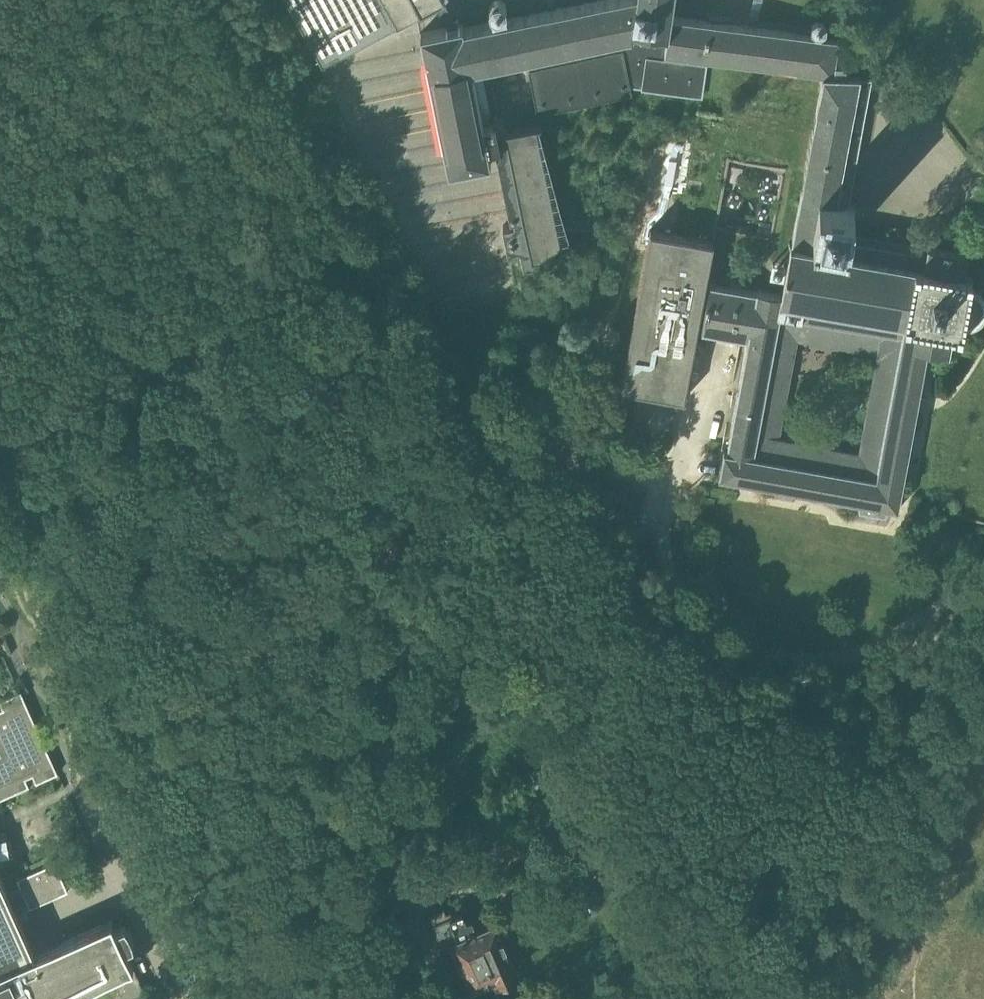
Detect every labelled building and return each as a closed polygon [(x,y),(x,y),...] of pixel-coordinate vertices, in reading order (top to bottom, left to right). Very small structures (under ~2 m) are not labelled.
[(323,65),(434,4),(447,27),(422,32),(449,168),(449,170),(455,168),(457,176),(486,170),(485,162),(491,161),(489,149),(500,147),(501,151),(497,152),(511,220),(514,219),(515,223),(503,225),(509,253),(521,250),(524,268),(534,266),(533,261),(568,254),(598,248),(600,229),(557,225),(538,133),(537,125),(542,124),(542,123),(507,130),(504,116),(493,115),(495,122),(492,122),(481,70),(473,72),(472,68),(526,57),(538,114),(632,95),(631,88),(702,98),(708,58),(823,75),(835,75),(836,64),(840,39),(825,37),(826,33),(826,32),(827,26),(824,22),(818,20),(812,24),(812,28),(812,30),(812,31),(812,35),(753,27),(672,15),(674,0),(597,0),(508,18),(507,12),(508,10),(506,3),(501,0),(497,0),(493,1),(489,7),(491,14),(492,15),(494,21),(465,27),(465,23),(457,25),(443,0),(288,0),(323,65)] [(757,291),(710,283),(709,285),(705,310),(701,331),(748,339),(728,443),(727,450),(724,449),(719,476),(770,486),(794,490),(856,502),(859,503),(860,512),(886,516),(890,508),(894,509),(899,510),(920,397),(921,393),(927,360),(928,350),(950,355),(954,333),(963,333),(964,325),(972,325),(979,322),(983,317),(983,292),(983,291),(978,287),(972,284),(973,275),(966,273),(969,253),(928,245),(928,246),(851,231),(852,223),(856,205),(837,201),(851,133),(861,77),(846,76),(847,65),(836,64),(835,75),(823,75),(816,112),(812,133),(805,171),(787,265),(773,262),(771,275),(785,278),(782,294),(757,290),(757,291)] [(805,171),(812,133),(700,112),(677,234),(651,229),(621,387),(640,390),(685,398),(702,309),(705,310),(709,285),(706,284),(709,267),(723,269),(727,247),(756,252),(757,246),(780,250),(795,169),(805,171)] [(604,454),(617,456),(619,448),(605,445),(604,454)] [(30,786),(26,778),(33,775),(37,783),(58,773),(54,764),(51,756),(50,755),(30,710),(27,703),(21,691),(0,700),(0,702),(3,708),(0,710),(0,747),(4,757),(0,759),(0,800),(30,786)] [(13,860),(11,855),(15,853),(6,832),(2,834),(0,831),(0,865),(13,860)] [(18,879),(21,886),(29,904),(31,908),(68,891),(55,862),(18,879)] [(109,981),(133,970),(134,969),(126,949),(130,947),(135,944),(132,934),(130,930),(130,929),(126,924),(116,928),(116,927),(125,923),(121,916),(65,941),(35,954),(16,911),(28,904),(29,904),(21,886),(7,892),(0,876),(0,998),(68,998),(109,981)] [(517,967),(526,963),(506,917),(477,930),(472,919),(468,921),(464,912),(449,918),(444,909),(431,915),(435,925),(444,945),(454,942),(473,988),(518,970),(517,967)]
